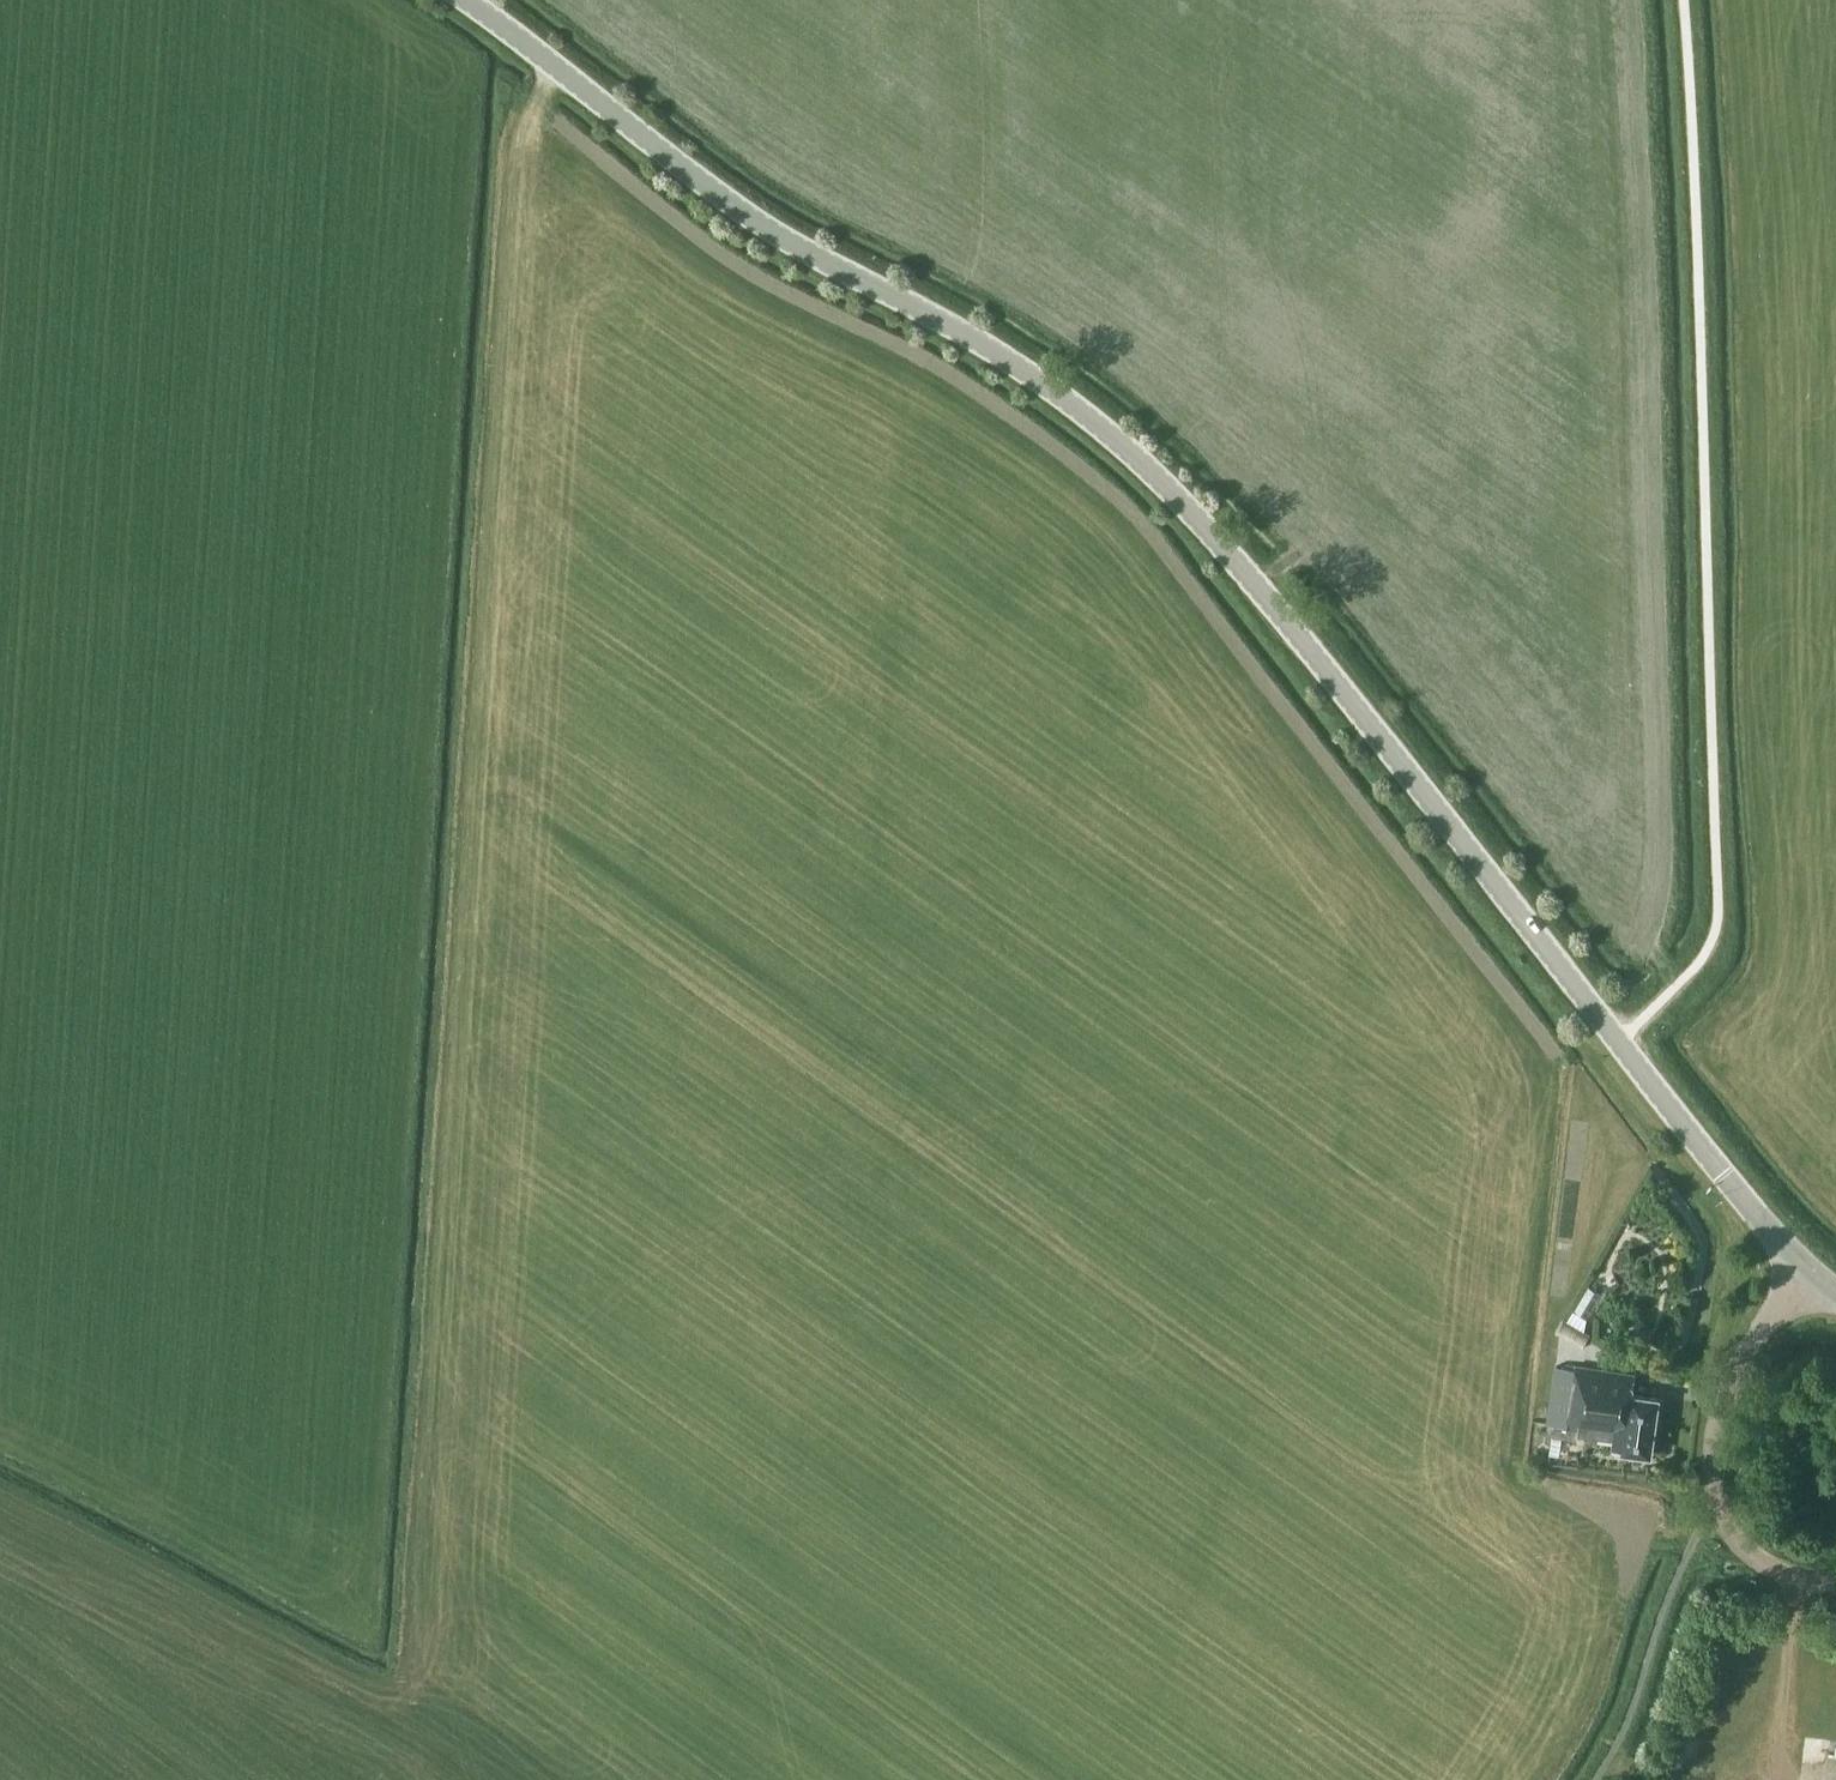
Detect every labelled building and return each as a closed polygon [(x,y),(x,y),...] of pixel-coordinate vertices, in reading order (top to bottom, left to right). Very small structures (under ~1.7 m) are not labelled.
[(1591,1331),(1564,1317),(1556,1333),(1582,1347),(1591,1331)] [(1636,1373),(1576,1364),(1575,1367),(1556,1364),(1548,1421),(1556,1422),(1554,1435),(1585,1440),(1586,1435),(1615,1439),(1613,1449),(1651,1454),(1660,1397),(1632,1393),(1636,1373)]
